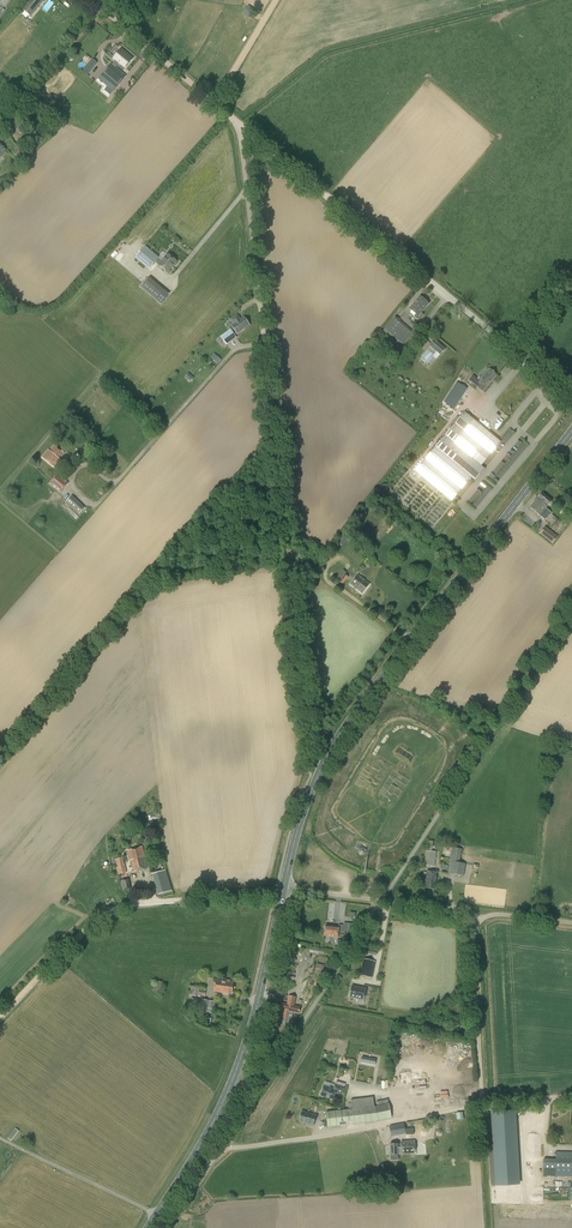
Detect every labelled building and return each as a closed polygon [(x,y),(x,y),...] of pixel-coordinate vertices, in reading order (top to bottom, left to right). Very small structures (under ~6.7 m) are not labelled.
[(23,9),(31,16),(44,0),(30,0),(23,9)] [(250,17),(253,11),(247,7),(243,13),(250,17)] [(126,76),(116,67),(118,65),(123,70),(132,59),(127,56),(128,55),(122,49),(114,58),(116,60),(112,65),(111,64),(99,78),(114,91),(126,76)] [(83,71),(81,73),(85,76),(87,74),(88,75),(97,63),(92,58),(83,71)] [(66,115),(55,106),(52,111),(63,120),(66,115)] [(28,145),(22,140),(12,152),(18,157),(28,145)] [(134,259),(149,271),(158,259),(161,262),(158,265),(168,273),(177,261),(168,253),(162,261),(159,258),(145,246),(134,259)] [(149,278),(141,288),(161,304),(169,295),(149,278)] [(420,297),(413,305),(409,309),(418,316),(428,304),(420,297)] [(244,317),(241,319),(237,315),(230,320),(233,325),(229,328),(230,330),(220,337),(226,345),(236,338),(232,332),(235,330),(238,333),(249,325),(244,317)] [(413,333),(395,318),(384,331),(402,346),(413,333)] [(445,349),(434,340),(429,346),(440,355),(445,349)] [(214,355),(211,358),(218,364),(221,361),(214,355)] [(489,369),(479,382),(472,376),(469,380),(483,391),(486,387),(486,388),(496,375),(489,369)] [(188,373),(185,377),(190,382),(193,378),(188,373)] [(461,389),(454,384),(441,404),(448,409),(461,389)] [(450,501),(470,478),(500,442),(464,412),(415,471),(450,501)] [(61,460),(60,459),(64,453),(55,445),(50,451),(49,450),(42,457),(55,467),(61,460)] [(79,452),(84,457),(89,451),(84,447),(79,452)] [(69,481),(58,473),(49,482),(60,491),(69,481)] [(545,520),(551,513),(546,508),(552,502),(542,493),(538,497),(539,498),(530,507),(545,520)] [(85,508),(71,495),(65,501),(79,514),(85,508)] [(548,530),(543,536),(551,542),(555,536),(548,530)] [(348,538),(343,534),(337,542),(342,546),(348,538)] [(349,577),(345,574),(339,581),(343,584),(349,577)] [(351,584),(363,593),(369,584),(358,575),(351,584)] [(435,849),(435,846),(433,845),(433,841),(427,841),(426,849),(432,850),(432,849),(435,849)] [(131,860),(134,872),(147,868),(144,857),(145,857),(143,847),(127,850),(129,860),(131,860)] [(361,856),(362,856),(363,856),(364,855),(365,855),(366,854),(366,853),(366,852),(366,851),(366,850),(366,849),(365,848),(364,848),(364,847),(363,847),(362,847),(361,847),(360,847),(360,848),(359,848),(359,849),(358,849),(358,850),(358,851),(358,852),(358,853),(358,854),(359,854),(359,855),(360,855),(361,856)] [(463,876),(465,864),(459,863),(462,849),(452,847),(448,874),(463,876)] [(433,867),(435,852),(426,851),(425,866),(433,867)] [(126,872),(123,858),(115,859),(119,874),(126,872)] [(152,874),(158,895),(171,891),(165,870),(152,874)] [(427,879),(436,880),(437,873),(428,872),(427,879)] [(128,878),(120,881),(123,892),(132,889),(128,878)] [(435,889),(436,880),(427,879),(426,888),(435,889)] [(342,932),(343,926),(338,925),(338,927),(325,925),(324,936),(337,937),(338,932),(342,932)] [(372,978),(375,961),(363,959),(360,975),(372,978)] [(316,964),(314,973),(322,975),(324,965),(316,964)] [(162,982),(156,980),(153,990),(158,992),(162,982)] [(214,992),(232,994),(233,983),(216,980),(214,992)] [(206,986),(191,983),(189,995),(199,996),(205,996),(206,986)] [(363,1003),(366,989),(352,986),(350,997),(358,999),(357,1002),(363,1003)] [(294,1006),(296,998),(289,996),(287,1004),(284,1004),(283,1011),(284,1011),(283,1019),(284,1020),(290,1021),(291,1021),(293,1013),(299,1014),(301,1007),(294,1006)] [(201,1000),(195,999),(193,1010),(199,1011),(198,1017),(206,1018),(208,1008),(214,1010),(215,1002),(201,999),(201,1000)] [(358,1067),(355,1079),(360,1081),(363,1068),(358,1067)] [(342,1095),(344,1088),(335,1085),(334,1089),(324,1086),(322,1092),(321,1092),(320,1095),(321,1096),(333,1100),(336,1093),(342,1095)] [(374,1106),(373,1097),(350,1100),(351,1103),(348,1104),(349,1109),(325,1112),(327,1127),(376,1121),(391,1118),(388,1104),(374,1106)] [(313,1126),(316,1116),(302,1112),(299,1121),(313,1126)] [(7,1137),(12,1141),(19,1131),(14,1127),(7,1137)] [(393,1137),(406,1136),(406,1135),(405,1129),(405,1128),(393,1128),(393,1137)] [(516,1154),(516,1151),(515,1149),(514,1147),(512,1145),(511,1143),(508,1142),(506,1141),(503,1140),(500,1141),(497,1141),(495,1143),(493,1144),(491,1146),(490,1149),(489,1151),(489,1154),(489,1157),(489,1159),(491,1161),(492,1164),(495,1165),(497,1167),(499,1167),(502,1168),(505,1168),(507,1167),(510,1166),(512,1164),(513,1162),(515,1160),(516,1157),(516,1154)] [(415,1154),(414,1141),(400,1142),(401,1147),(399,1147),(399,1144),(390,1145),(391,1155),(402,1154),(415,1154)] [(556,1152),(556,1159),(544,1159),(543,1176),(571,1177),(571,1152),(556,1152)]
